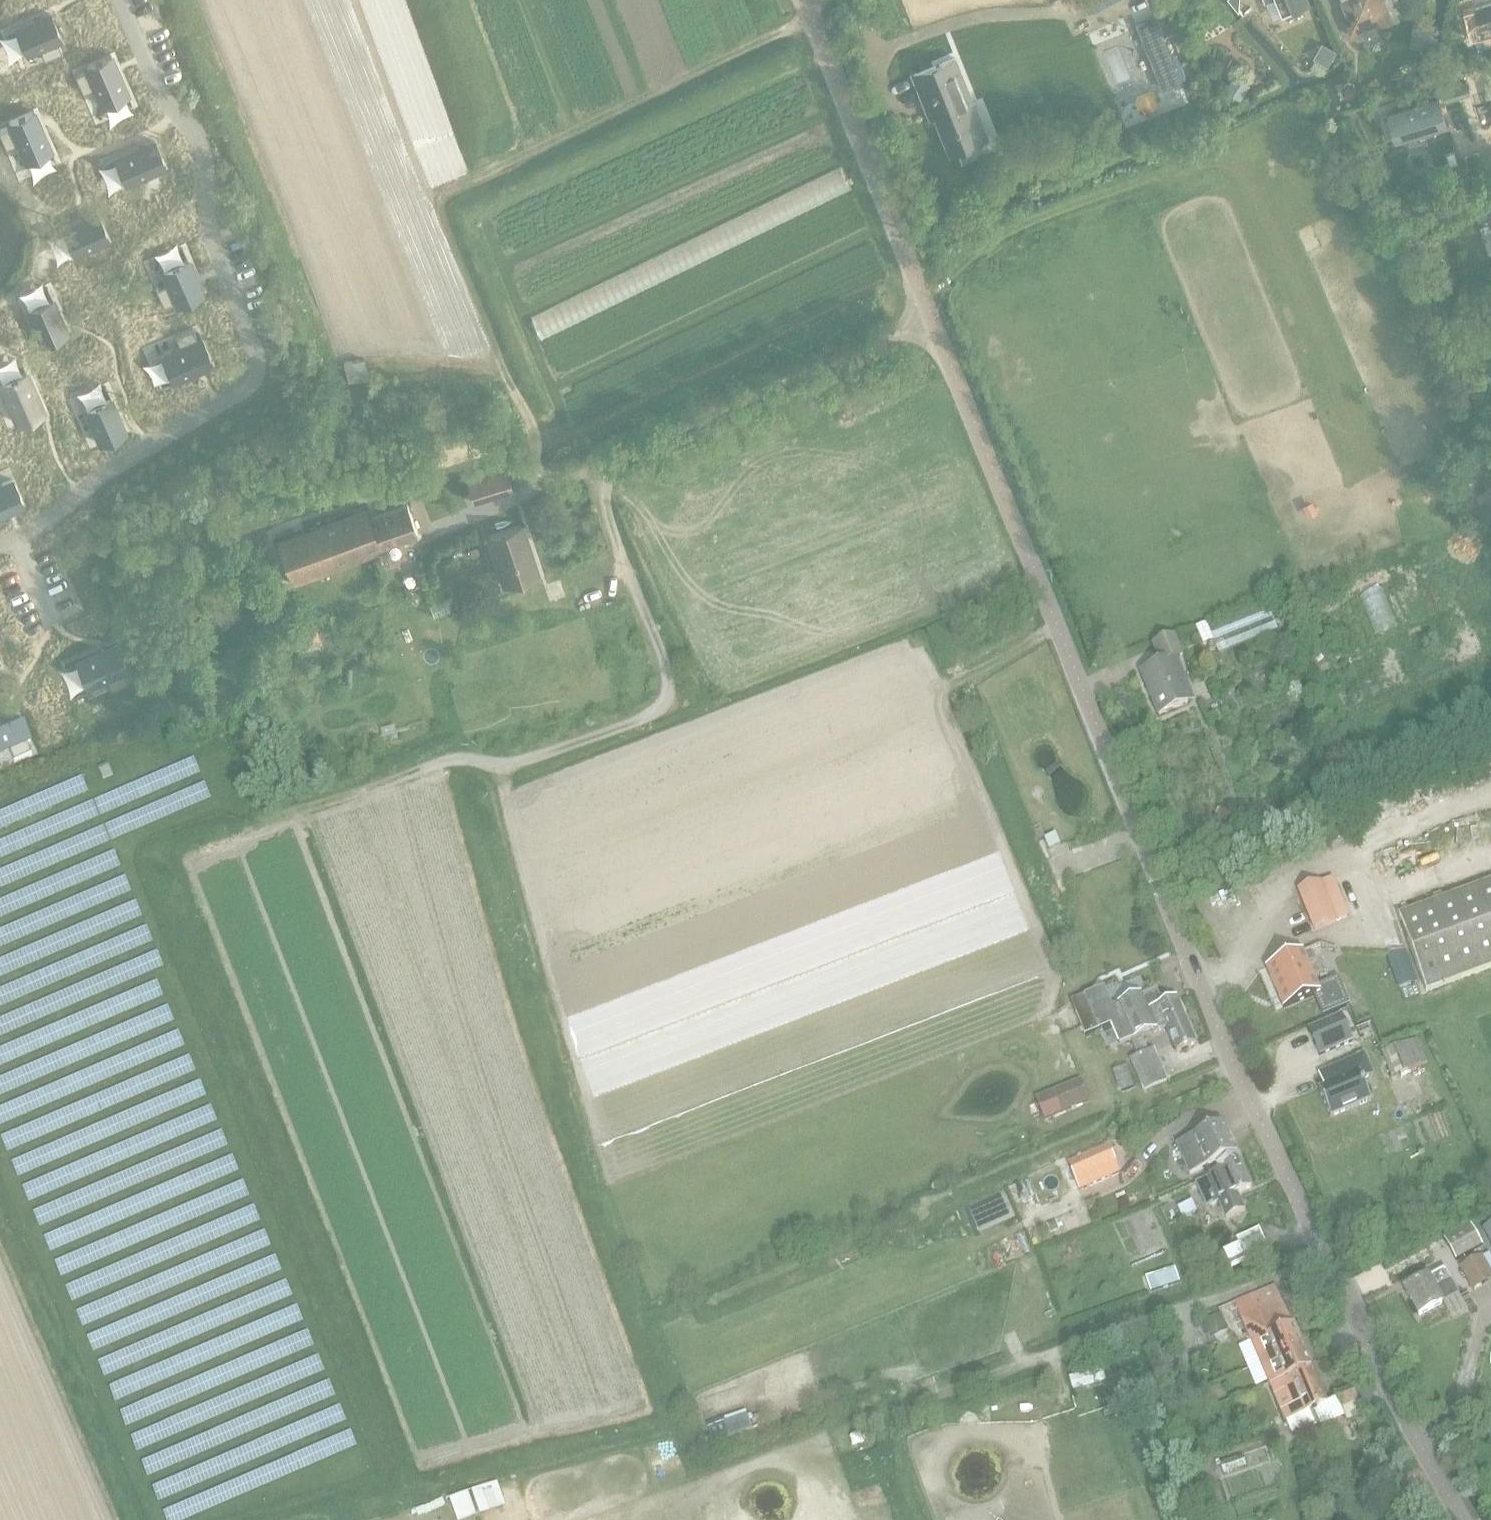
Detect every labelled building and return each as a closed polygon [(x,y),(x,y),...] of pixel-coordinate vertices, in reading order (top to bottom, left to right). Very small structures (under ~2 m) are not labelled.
[(1089,11),(1111,0),(1083,0),(1089,11)] [(1229,1),(1238,10),(1239,2),(1239,0),(1229,0),(1229,1)] [(1282,14),(1309,3),(1308,0),(1276,0),(1282,14)] [(1342,12),(1350,33),(1381,20),(1382,24),(1392,20),(1384,0),(1342,0),(1346,11),(1342,12)] [(1481,26),(1490,23),(1490,2),(1475,7),(1481,26)] [(49,13),(15,28),(26,53),(39,48),(44,60),(62,52),(57,40),(60,39),(49,13)] [(1164,14),(1136,24),(1161,88),(1181,80),(1163,36),(1171,33),(1164,14)] [(1427,27),(1423,46),(1427,47),(1436,49),(1438,41),(1438,40),(1429,27),(1427,27)] [(1322,41),(1313,55),(1327,64),(1336,50),(1322,41)] [(87,69),(75,75),(82,92),(94,87),(102,105),(128,94),(110,55),(85,66),(87,69)] [(913,74),(923,97),(926,105),(931,103),(951,152),(987,137),(955,57),(942,62),(917,73),(917,72),(913,74)] [(1233,73),(1224,88),(1241,98),(1250,83),(1233,73)] [(1342,87),(1341,91),(1343,95),(1344,95),(1347,97),(1352,96),(1355,93),(1355,88),(1353,84),(1349,83),(1345,83),(1342,87)] [(1438,96),(1388,112),(1397,140),(1447,125),(1438,96)] [(0,130),(0,136),(5,148),(17,143),(25,161),(51,150),(33,111),(8,122),(9,126),(0,130)] [(154,141),(114,158),(125,183),(165,166),(154,141)] [(1475,216),(1487,212),(1490,224),(1490,196),(1471,202),(1475,216)] [(97,213),(63,228),(74,253),(108,239),(97,213)] [(1415,218),(1414,231),(1426,231),(1427,219),(1415,218)] [(167,283),(155,289),(163,306),(175,301),(177,304),(202,293),(187,260),(162,271),(167,283)] [(52,299),(27,310),(42,344),(67,333),(52,299)] [(180,348),(162,356),(173,381),(212,364),(201,338),(197,340),(192,328),(174,336),(180,348)] [(362,358),(342,363),(348,383),(367,378),(362,358)] [(26,372),(0,383),(18,423),(43,412),(26,372)] [(502,397),(492,404),(501,416),(511,410),(502,397)] [(110,398),(85,409),(100,443),(125,432),(110,398)] [(1478,465),(1487,489),(1490,487),(1490,469),(1488,462),(1478,465)] [(504,464),(464,476),(472,501),(508,490),(512,489),(504,463),(504,464)] [(0,484),(0,514),(23,504),(12,479),(0,484)] [(1475,493),(1478,501),(1484,499),(1490,513),(1490,487),(1487,489),(1475,493)] [(275,538),(291,583),(383,550),(381,545),(417,532),(406,504),(370,517),(366,506),(275,538)] [(487,536),(503,584),(537,573),(521,524),(487,536)] [(372,562),(380,584),(383,583),(382,580),(387,578),(380,559),(372,562)] [(415,574),(420,586),(433,581),(427,568),(415,574)] [(273,626),(279,650),(319,638),(312,614),(273,626)] [(330,614),(316,619),(319,630),(334,625),(330,614)] [(1140,672),(1158,714),(1187,702),(1176,675),(1181,673),(1175,659),(1182,656),(1174,636),(1151,645),(1159,664),(1140,672)] [(115,643),(76,660),(89,690),(107,682),(110,690),(128,682),(123,670),(126,668),(115,643)] [(1328,659),(1316,665),(1319,672),(1331,666),(1328,659)] [(0,723),(0,754),(9,750),(14,762),(32,754),(26,742),(30,740),(19,715),(0,723)] [(109,763),(99,767),(103,777),(113,772),(109,763)] [(1220,806),(1215,813),(1225,820),(1230,813),(1220,806)] [(1294,808),(1268,821),(1274,835),(1301,823),(1294,808)] [(1055,834),(1044,838),(1049,849),(1059,844),(1055,834)] [(1425,992),(1490,968),(1490,881),(1397,916),(1411,954),(1425,992)] [(1298,891),(1313,930),(1335,922),(1320,882),(1298,891)] [(1404,950),(1387,956),(1391,966),(1408,960),(1404,950)] [(1301,953),(1264,968),(1281,1007),(1313,994),(1321,1014),(1347,1003),(1336,977),(1315,986),(1301,953)] [(1083,995),(1070,1000),(1084,1035),(1111,1024),(1119,1043),(1131,1039),(1136,1053),(1147,1049),(1141,1035),(1144,1033),(1146,1038),(1153,1035),(1158,1032),(1157,1029),(1183,1016),(1175,998),(1162,1004),(1156,990),(1142,996),(1141,993),(1118,1003),(1112,1005),(1104,986),(1083,995)] [(1352,1042),(1341,1015),(1307,1029),(1318,1056),(1352,1042)] [(1195,1044),(1183,1016),(1157,1029),(1158,1032),(1166,1029),(1176,1052),(1195,1044)] [(1131,1060),(1144,1090),(1166,1080),(1153,1050),(1131,1060)] [(1323,1089),(1318,1091),(1330,1119),(1370,1101),(1361,1080),(1373,1075),(1364,1055),(1323,1072),(1329,1086),(1323,1089)] [(1124,1066),(1112,1070),(1120,1091),(1132,1087),(1124,1066)] [(1078,1081),(1034,1100),(1043,1121),(1087,1102),(1078,1081)] [(1215,1162),(1219,1172),(1220,1173),(1240,1164),(1221,1122),(1175,1143),(1189,1174),(1215,1162)] [(1104,1148),(1069,1164),(1080,1188),(1115,1173),(1104,1148)] [(1207,1178),(1194,1183),(1205,1208),(1218,1202),(1225,1218),(1244,1210),(1236,1194),(1250,1188),(1240,1164),(1220,1173),(1219,1172),(1207,1178)] [(1190,1200),(1177,1206),(1182,1217),(1195,1211),(1190,1200)] [(1054,1220),(1045,1224),(1049,1231),(1057,1227),(1054,1220)] [(1469,1224),(1444,1238),(1456,1260),(1482,1246),(1469,1224)] [(1236,1239),(1246,1262),(1269,1252),(1258,1228),(1236,1239)] [(1472,1290),(1490,1279),(1490,1273),(1481,1256),(1460,1268),(1472,1290)] [(1154,1274),(1144,1278),(1149,1292),(1159,1289),(1179,1282),(1174,1268),(1154,1274)] [(1405,1290),(1418,1315),(1458,1294),(1454,1287),(1444,1268),(1405,1290)] [(1275,1285),(1234,1303),(1241,1319),(1284,1421),(1326,1403),(1310,1366),(1292,1324),(1275,1285)] [(1205,1321),(1200,1324),(1205,1336),(1211,1334),(1213,1338),(1229,1330),(1219,1312),(1204,1320),(1205,1321)] [(1113,1364),(1107,1366),(1110,1378),(1117,1376),(1118,1376),(1115,1364),(1113,1364)] [(1334,1394),(1340,1407),(1357,1400),(1351,1386),(1334,1394)] [(746,1410),(705,1425),(711,1442),(752,1427),(746,1410)]
